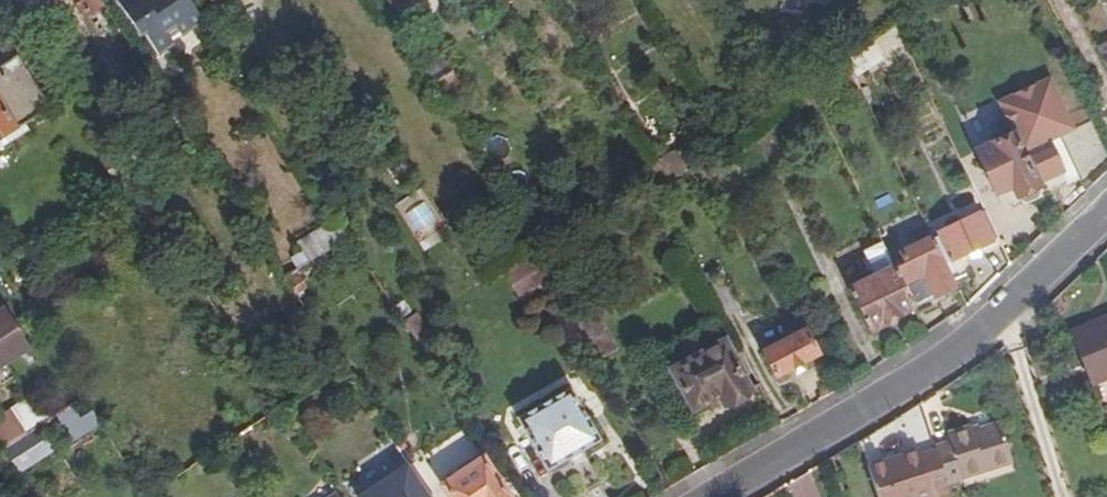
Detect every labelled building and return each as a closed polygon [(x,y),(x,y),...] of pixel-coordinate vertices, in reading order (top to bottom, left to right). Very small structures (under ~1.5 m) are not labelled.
[(86,11),(102,0),(78,0),(86,11)] [(190,0),(119,0),(158,57),(175,46),(171,40),(203,19),(190,0)] [(180,52),(211,31),(203,19),(171,40),(175,46),(180,52)] [(435,79),(453,68),(442,51),(424,62),(435,79)] [(18,54),(0,65),(0,153),(42,128),(36,120),(53,108),(18,54)] [(1066,172),(1050,140),(1072,130),(1049,79),(999,102),(1013,134),(977,152),(997,193),(1014,185),(1020,197),(1024,194),(1028,201),(1037,196),(1034,191),(1040,187),(1039,185),(1066,172)] [(811,83),(798,92),(806,103),(817,96),(811,83)] [(387,132),(382,126),(363,138),(368,145),(387,132)] [(669,179),(687,167),(675,147),(656,158),(657,160),(669,179)] [(658,186),(669,179),(657,160),(646,166),(658,186)] [(945,263),(998,237),(985,210),(932,237),(945,263)] [(299,266),(348,237),(336,219),(298,240),(305,249),(293,256),(299,266)] [(918,312),(959,291),(945,263),(932,237),(902,252),(906,260),(896,266),(915,305),(918,312)] [(877,275),(896,266),(884,241),(864,251),(877,275)] [(551,280),(536,253),(504,271),(520,298),(551,280)] [(869,329),(915,305),(896,266),(877,275),(849,289),(869,329)] [(289,281),(296,292),(304,286),(298,275),(289,281)] [(0,308),(0,368),(31,348),(4,306),(0,308)] [(417,309),(403,319),(431,361),(440,355),(423,327),(427,324),(417,309)] [(598,311),(576,325),(596,360),(619,346),(598,311)] [(1073,333),(1094,386),(1106,381),(1106,320),(1073,333)] [(816,354),(802,330),(762,353),(775,378),(816,354)] [(742,369),(749,365),(741,351),(735,355),(742,369)] [(749,392),(728,357),(680,385),(696,411),(721,396),(728,406),(749,392)] [(351,398),(362,391),(350,374),(340,381),(351,398)] [(601,443),(573,393),(522,423),(551,472),(567,461),(586,494),(603,484),(586,452),(601,443)] [(26,434),(8,407),(0,412),(0,450),(26,434)] [(36,428),(45,442),(78,421),(68,407),(36,428)] [(53,454),(101,423),(94,412),(78,421),(45,442),(50,450),(53,454)] [(953,441),(939,445),(941,452),(950,482),(1015,461),(1003,423),(978,431),(977,426),(951,434),(953,441)] [(50,450),(45,442),(36,428),(26,434),(0,450),(0,451),(14,473),(50,450)] [(941,452),(924,456),(923,451),(874,466),(883,496),(955,496),(953,491),(950,482),(941,452)] [(483,460),(444,485),(452,496),(507,496),(483,460)] [(1018,471),(1015,461),(950,482),(953,491),(1018,471)] [(410,463),(360,496),(433,496),(410,463)]
